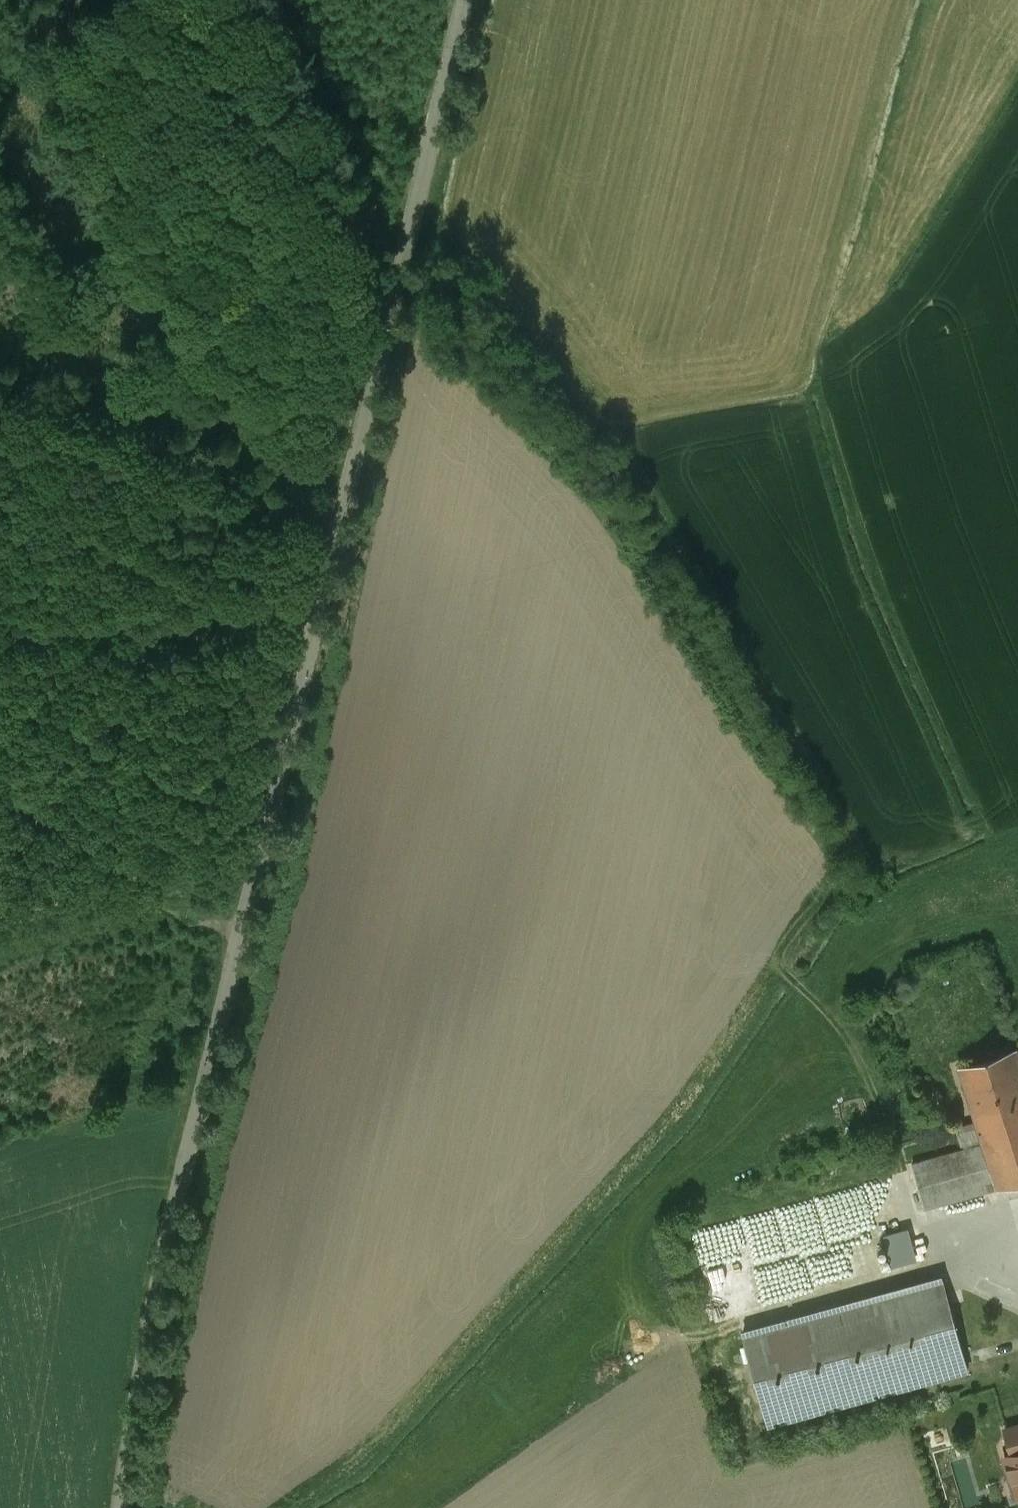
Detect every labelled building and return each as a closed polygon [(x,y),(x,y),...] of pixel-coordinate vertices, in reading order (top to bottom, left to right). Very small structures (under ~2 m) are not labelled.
[(960,1066),(984,1141),(999,1189),(1017,1183),(1017,1059),(1015,1048),(960,1066)] [(999,1189),(984,1141),(911,1161),(926,1208),(999,1189)] [(942,1277),(743,1332),(768,1422),(966,1368),(942,1277)] [(1012,1452),(1017,1451),(1017,1423),(1004,1427),(1012,1452)] [(1005,1455),(1016,1496),(1017,1496),(1017,1451),(1012,1452),(1005,1455)]
